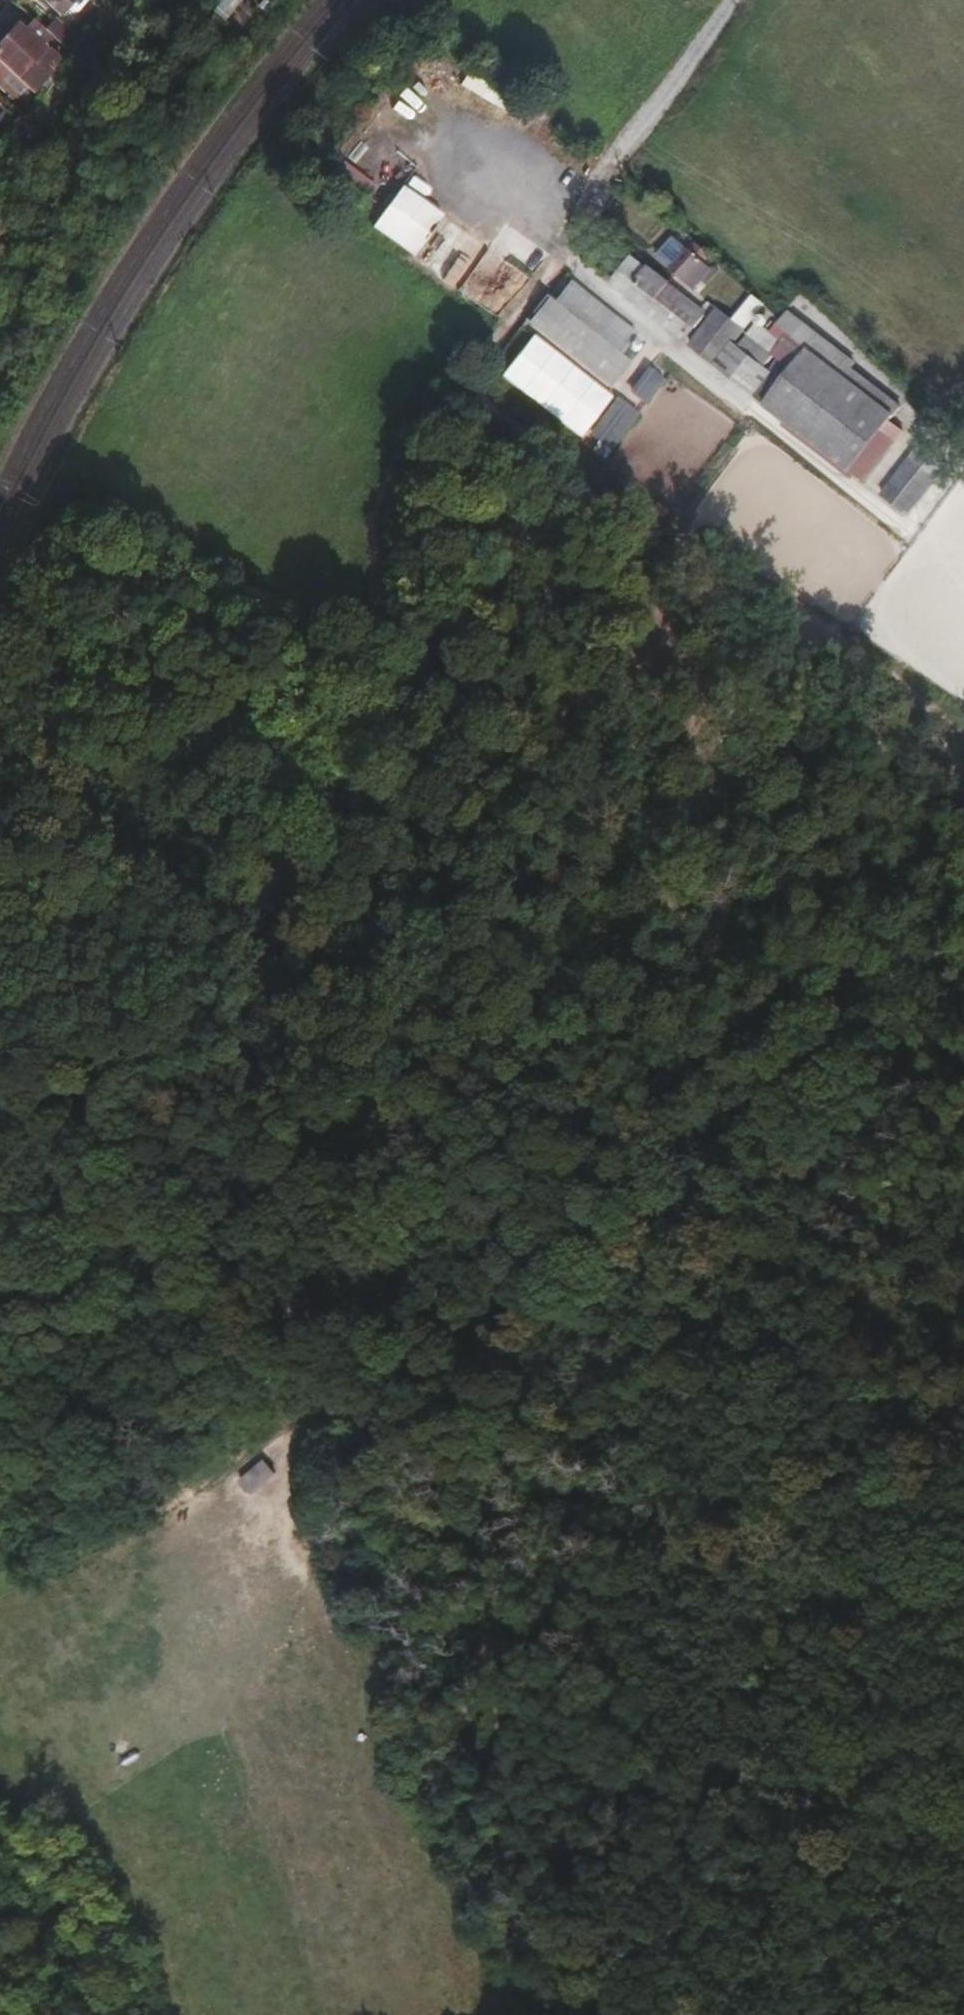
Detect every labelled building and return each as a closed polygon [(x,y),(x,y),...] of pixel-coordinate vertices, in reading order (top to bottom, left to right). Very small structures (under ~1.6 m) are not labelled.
[(57,12),(68,0),(45,0),(57,12)] [(15,24),(0,42),(0,58),(24,80),(29,84),(51,56),(45,50),(49,46),(29,28),(25,33),(15,24)] [(15,90),(24,80),(0,58),(0,85),(6,90),(11,92),(13,89),(15,90)] [(372,227),(417,254),(444,209),(399,182),(372,227)] [(700,261),(707,254),(693,241),(667,269),(689,288),(707,269),(700,261)] [(663,283),(664,281),(627,252),(623,256),(693,316),(698,310),(663,283)] [(689,321),(693,316),(623,256),(602,281),(630,303),(638,292),(647,299),(652,293),(689,321)] [(563,274),(527,321),(610,384),(630,359),(620,351),(637,330),(563,274)] [(630,303),(637,309),(647,299),(638,292),(630,303)] [(647,299),(684,327),(689,321),(652,293),(647,299)] [(724,342),(738,324),(711,303),(698,320),(724,342)] [(778,315),(772,321),(787,332),(788,332),(800,318),(786,306),(778,315)] [(772,351),(782,338),(751,318),(731,343),(761,365),(772,351)] [(849,364),(854,358),(800,318),(788,332),(807,346),(893,412),(900,403),(849,364)] [(709,361),(724,342),(698,320),(683,340),(709,361)] [(530,331),(498,373),(579,435),(611,394),(530,331)] [(807,346),(788,332),(787,332),(782,338),(772,351),(780,357),(792,366),(807,346)] [(757,371),(761,365),(731,343),(729,346),(757,371)] [(754,374),(757,371),(729,346),(726,351),(754,374)] [(889,418),(893,412),(807,346),(792,366),(775,386),(858,458),(889,418)] [(775,386),(792,366),(780,357),(764,377),(775,386)] [(763,403),(775,386),(764,377),(750,393),(763,403)] [(849,470),(858,458),(775,386),(763,403),(849,470)] [(870,467),(900,427),(889,418),(858,458),(870,467)] [(909,501),(941,458),(914,438),(884,480),(909,501)] [(861,479),(870,467),(858,458),(849,470),(861,479)] [(902,511),(909,501),(884,480),(876,490),(902,511)]
